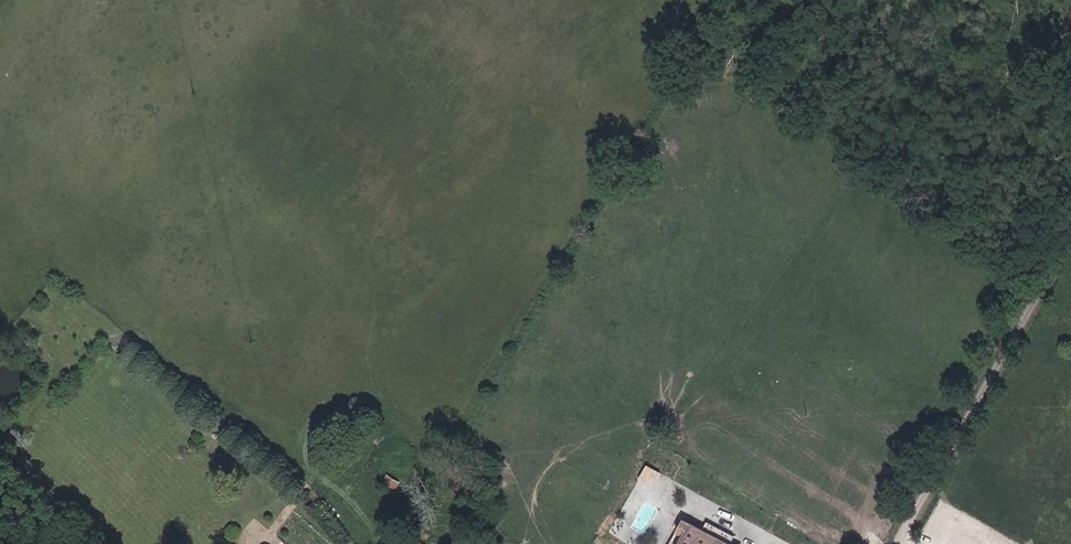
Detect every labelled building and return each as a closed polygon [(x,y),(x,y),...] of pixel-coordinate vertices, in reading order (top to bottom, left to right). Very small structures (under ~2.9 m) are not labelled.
[(707,537),(686,525),(675,543),(721,543),(707,537)] [(711,530),(707,537),(721,543),(736,543),(711,530)]
